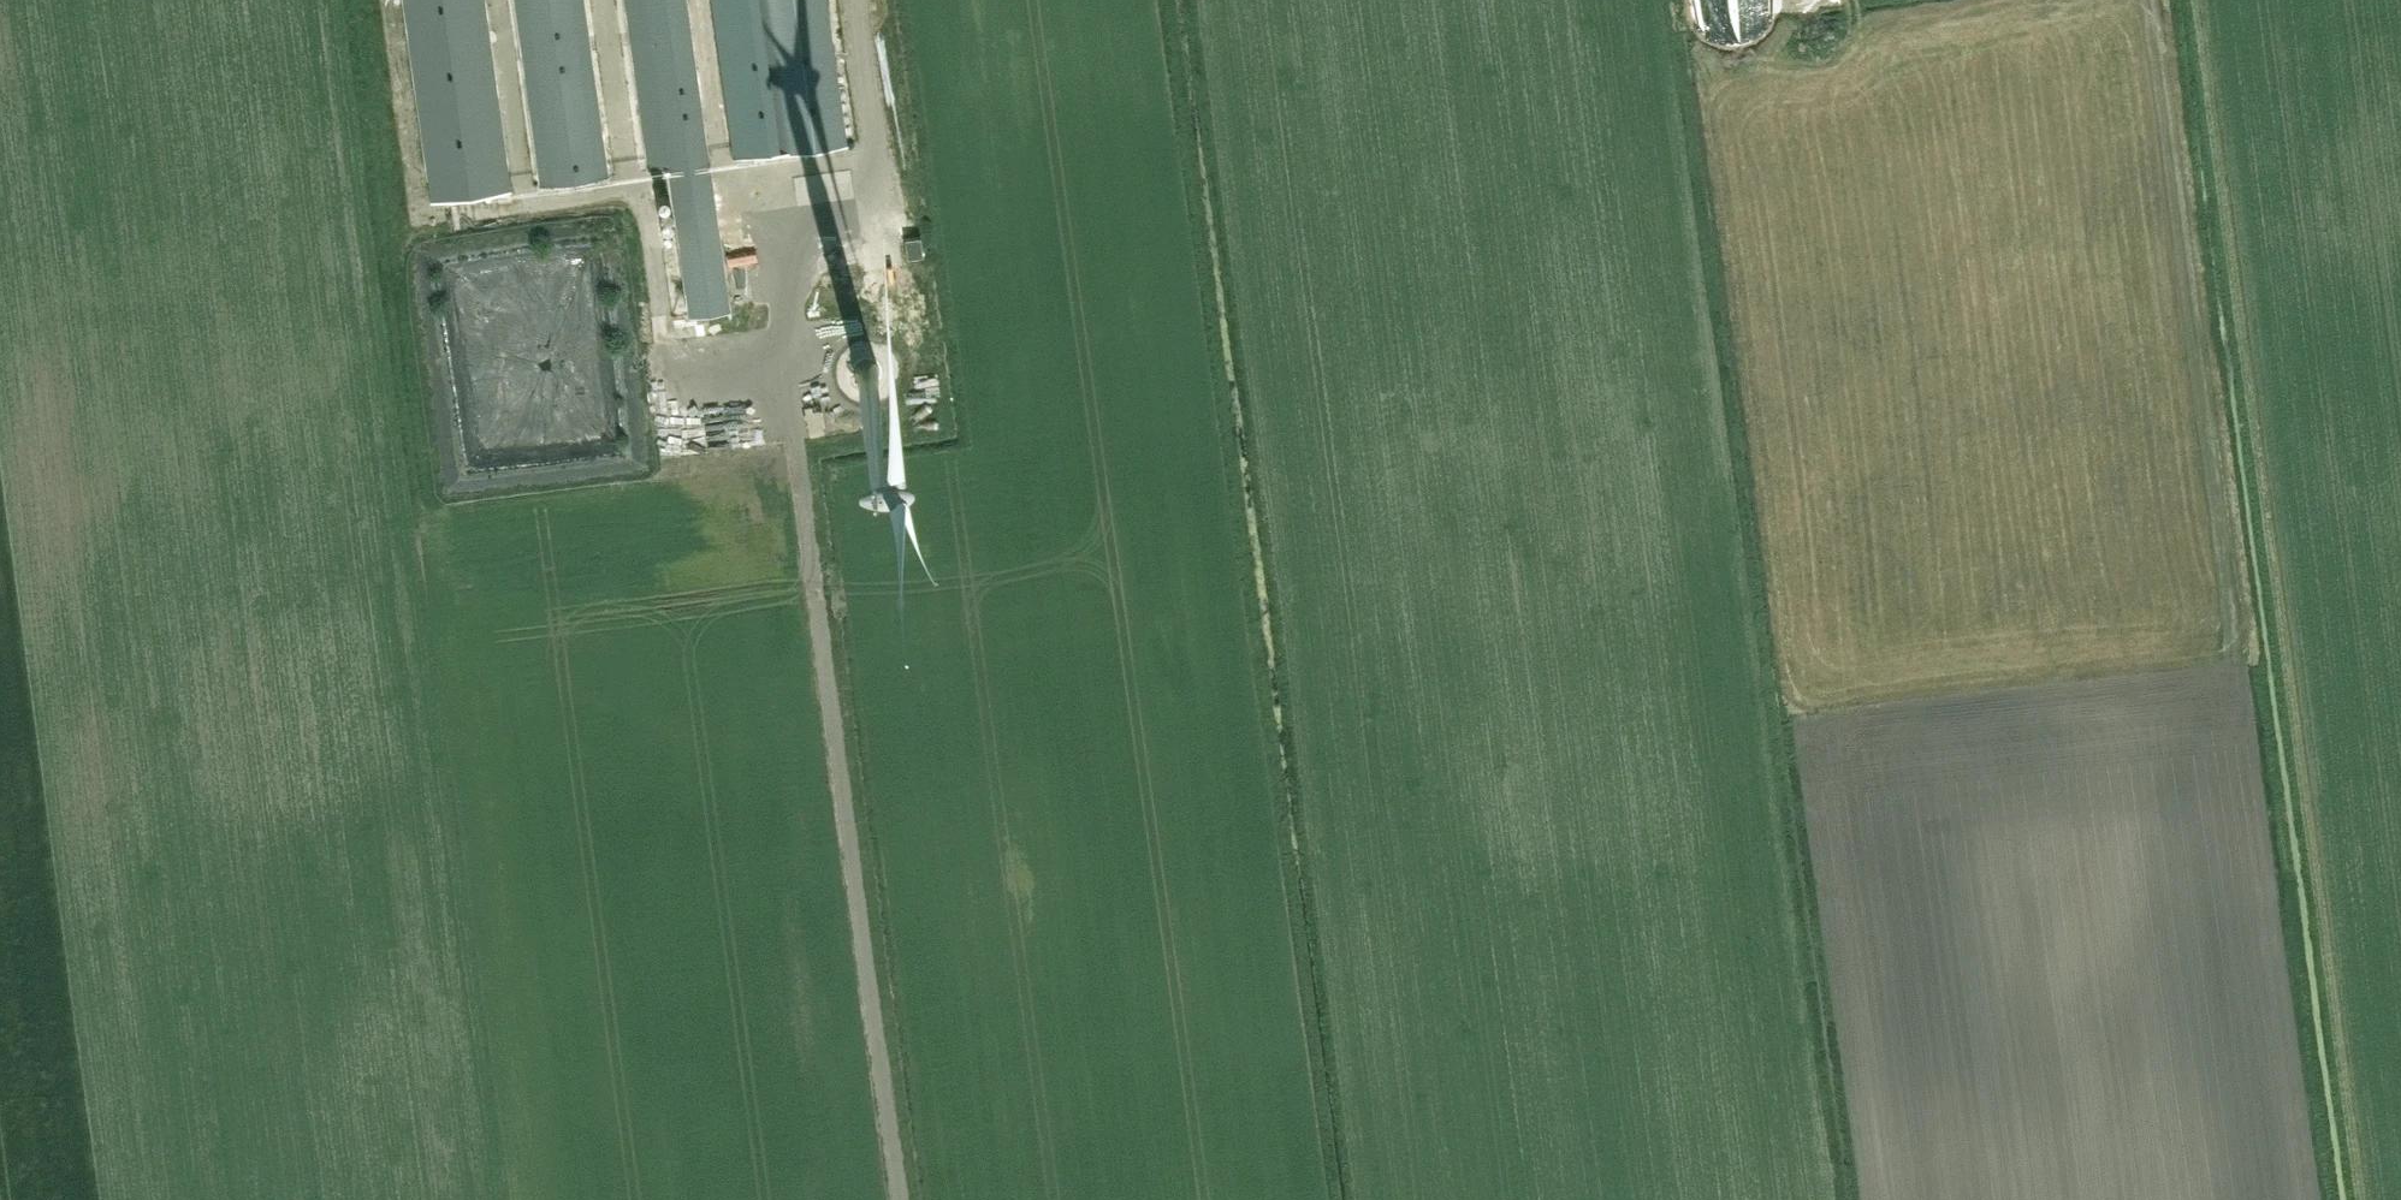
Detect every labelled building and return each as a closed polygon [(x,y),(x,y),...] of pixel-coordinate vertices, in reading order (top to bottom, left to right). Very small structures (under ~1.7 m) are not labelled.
[(485,0),(404,0),(431,198),(511,186),(485,0)] [(552,182),(597,176),(572,0),(526,0),(552,182)] [(669,166),(709,160),(686,0),(646,0),(669,166)] [(747,155),(847,141),(827,0),(725,0),(747,155)] [(1705,34),(1718,42),(1733,44),(1747,41),(1760,34),(1769,22),(1774,8),(1773,0),(1691,0),(1691,11),(1696,24),(1705,34)] [(711,179),(672,185),(690,313),(729,308),(711,179)] [(921,236),(905,238),(907,257),(923,255),(921,236)]
